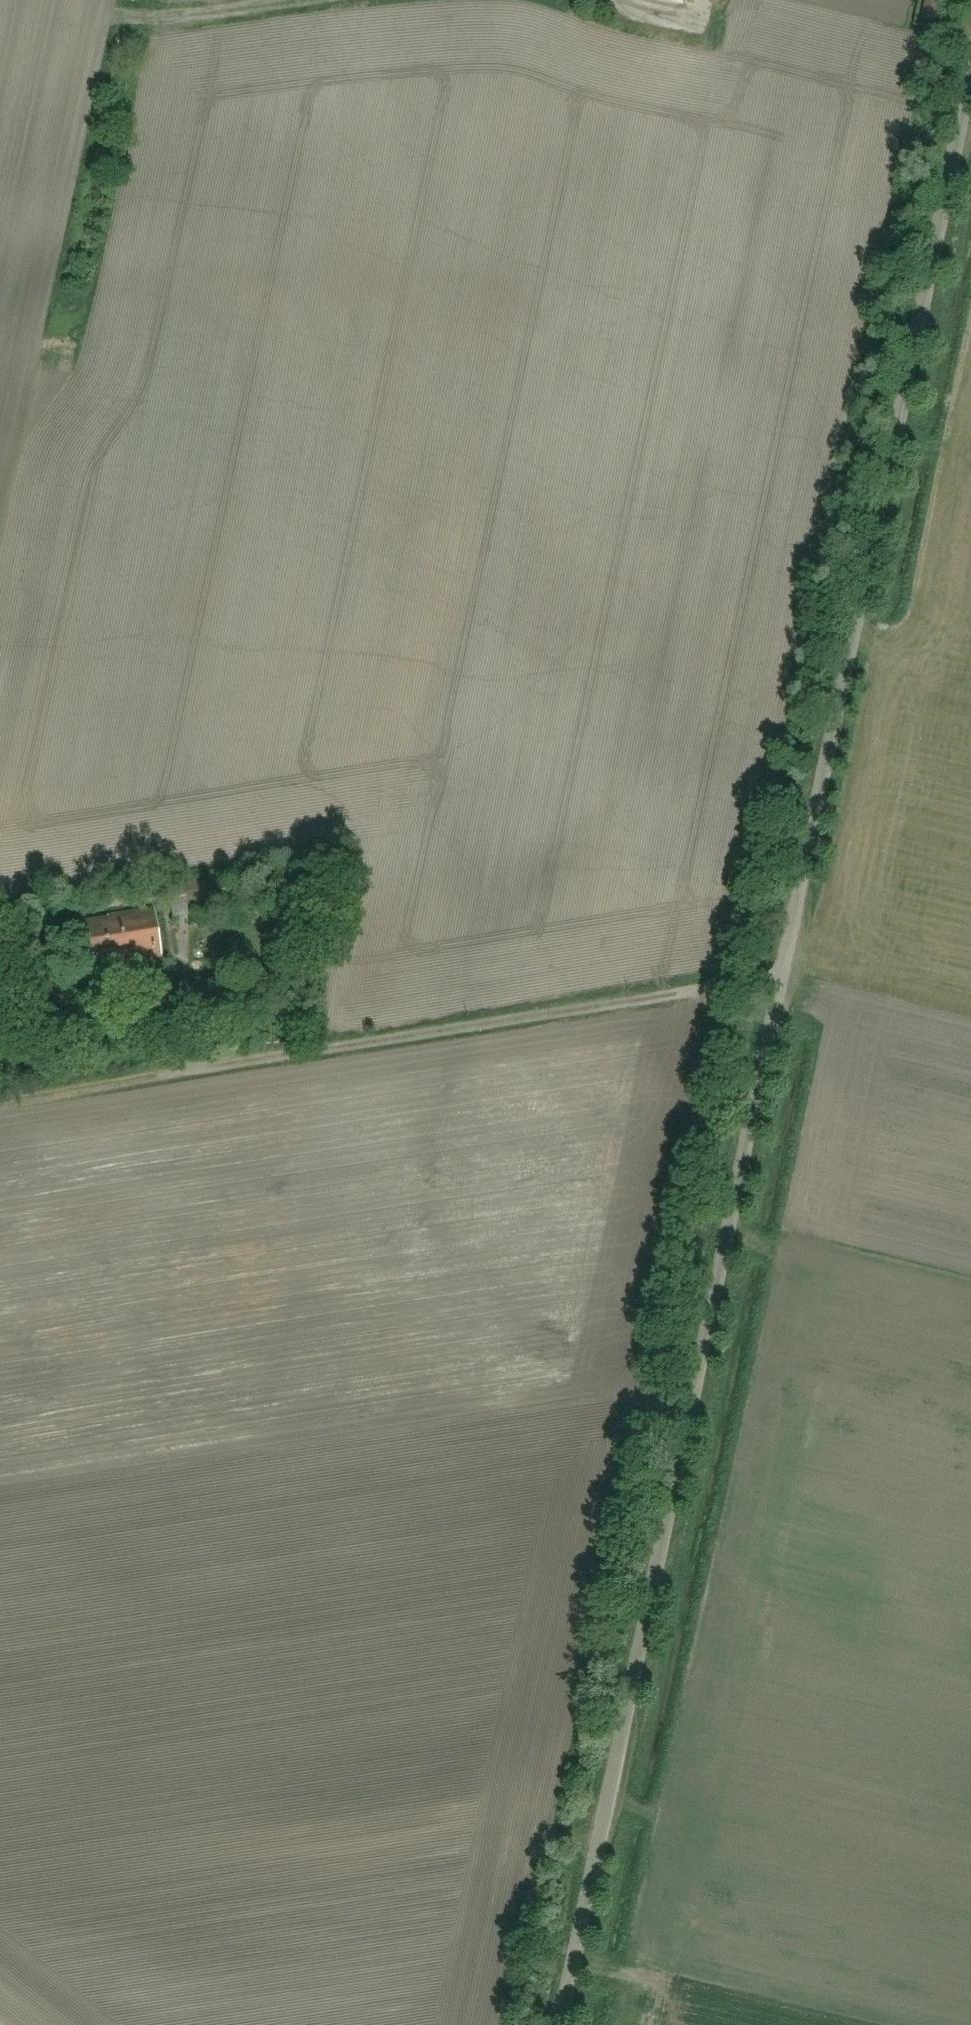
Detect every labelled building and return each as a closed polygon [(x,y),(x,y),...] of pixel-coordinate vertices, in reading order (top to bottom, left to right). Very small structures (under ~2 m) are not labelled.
[(147,907),(80,917),(87,964),(154,953),(147,907)]
